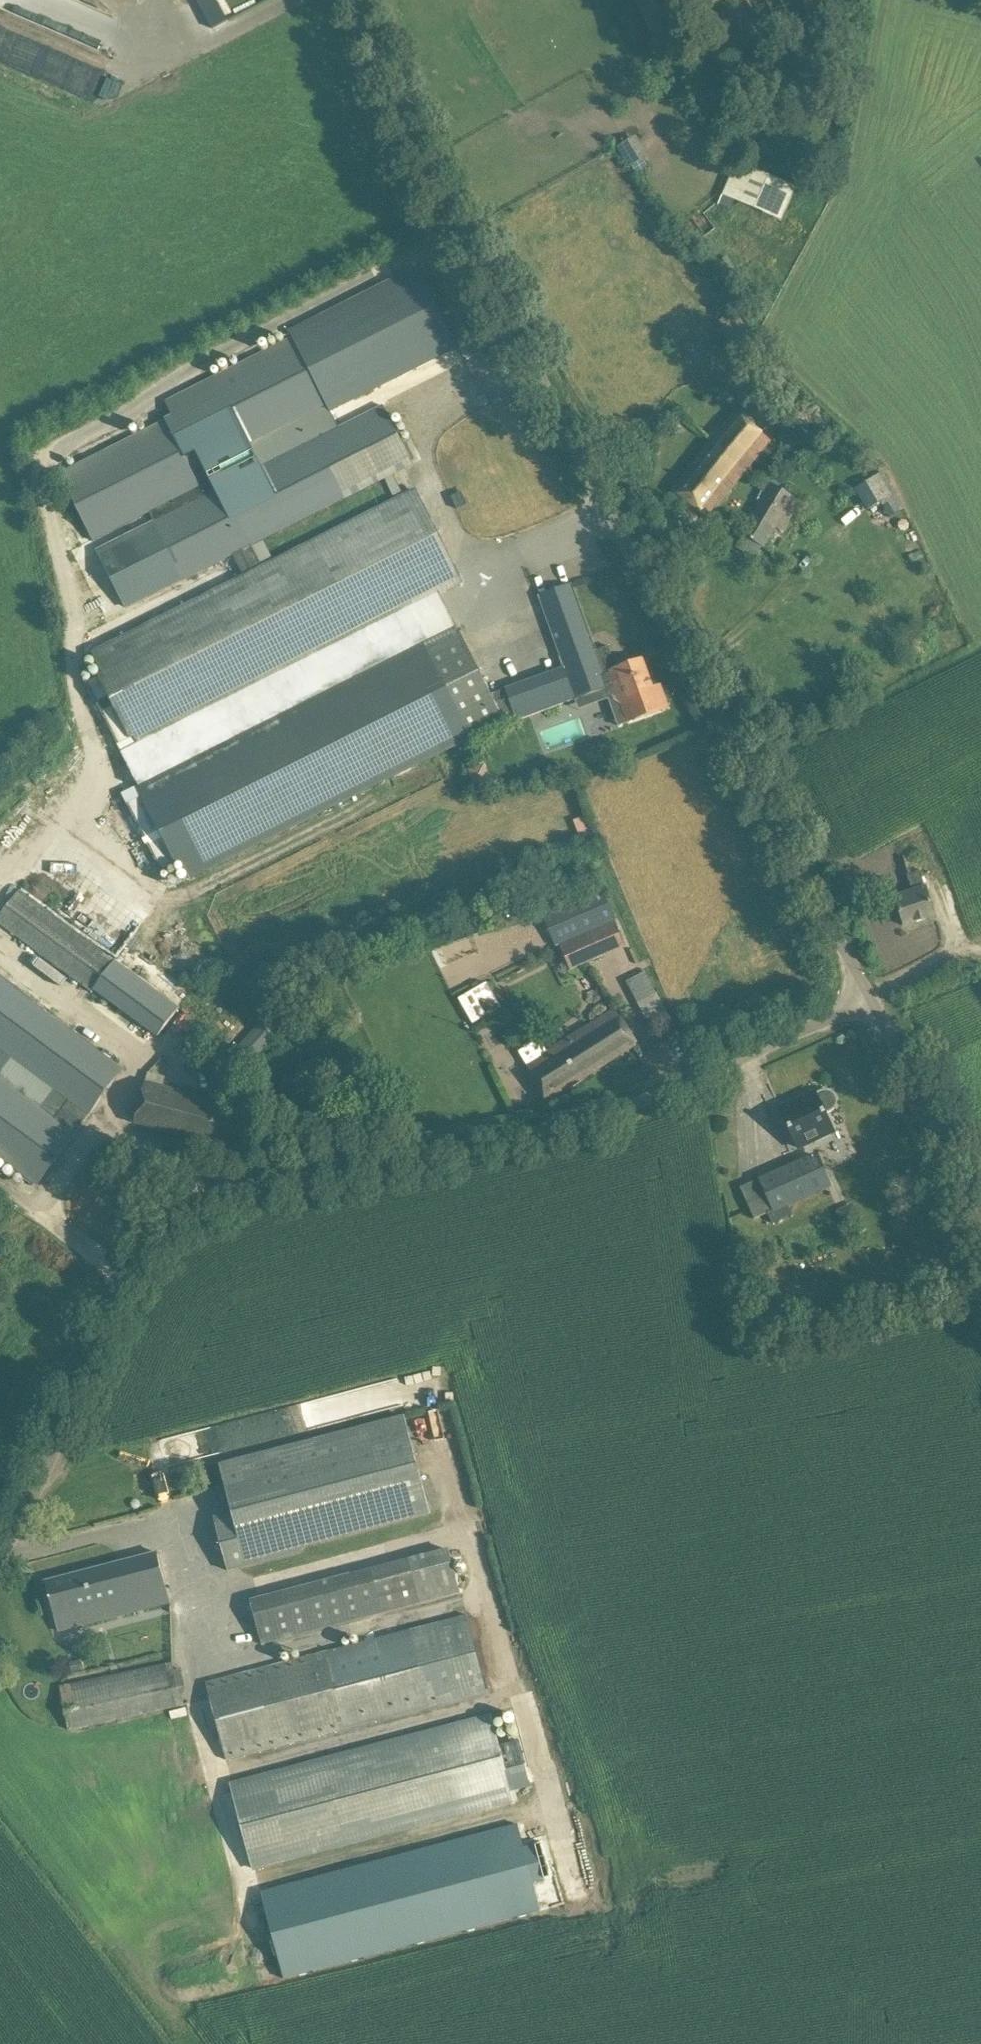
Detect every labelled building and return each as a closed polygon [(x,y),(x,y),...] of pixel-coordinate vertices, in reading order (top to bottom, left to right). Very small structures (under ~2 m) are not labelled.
[(731,16),(758,6),(756,0),(725,0),(731,16)] [(735,162),(723,195),(784,217),(796,185),(735,162)] [(290,331),(293,338),(167,401),(174,417),(132,438),(126,425),(76,451),(82,463),(61,474),(94,538),(148,511),(183,580),(413,464),(384,406),(340,428),(331,411),(364,395),(457,347),(417,267),(290,331)] [(708,518),(721,502),(771,440),(736,411),(685,475),(673,491),(708,518)] [(885,476),(860,486),(869,509),(894,499),(885,476)] [(759,555),(794,498),(773,485),(738,542),(759,555)] [(102,673),(86,682),(122,754),(124,753),(403,613),(463,583),(417,490),(92,653),(102,673)] [(572,583),(539,596),(570,683),(550,690),(556,708),(615,686),(621,702),(628,699),(629,703),(630,703),(636,720),(668,708),(660,686),(653,689),(643,660),(618,669),(609,646),(596,650),(572,583)] [(141,787),(124,796),(163,874),(184,863),(193,881),(506,722),(458,626),(419,646),(141,787)] [(907,876),(908,876),(914,893),(896,899),(905,926),(936,916),(921,871),(967,857),(956,822),(896,842),(907,876)] [(601,887),(543,912),(553,936),(589,920),(593,928),(558,943),(570,971),(627,946),(601,887)] [(115,959),(114,960),(19,890),(0,916),(0,924),(92,992),(95,987),(160,1035),(181,1007),(115,959)] [(647,1018),(665,1009),(647,971),(629,980),(647,1018)] [(0,979),(0,1156),(37,1184),(122,1069),(0,979)] [(486,1014),(501,1007),(489,982),(474,990),(486,1014)] [(637,1045),(627,1028),(614,1008),(548,1050),(540,1038),(520,1051),(528,1063),(525,1065),(548,1102),(637,1045)] [(239,1046),(217,1068),(232,1084),(278,1039),(261,1022),(255,1028),(251,1023),(233,1041),(239,1046)] [(255,1113),(166,1089),(168,1076),(149,1072),(146,1084),(135,1123),(245,1152),(255,1113)] [(826,1113),(832,1111),(833,1110),(834,1108),(836,1107),(836,1105),(837,1104),(837,1102),(837,1100),(837,1098),(836,1096),(835,1095),(834,1093),(833,1092),(832,1092),(831,1091),(829,1090),(827,1090),(826,1090),(824,1090),(823,1091),(817,1094),(816,1092),(800,1099),(802,1103),(782,1112),(796,1143),(810,1136),(813,1141),(834,1131),(826,1113)] [(829,1186),(823,1173),(814,1155),(760,1179),(742,1187),(756,1219),(769,1213),(774,1224),(793,1215),(789,1204),(829,1186)] [(228,1572),(304,1553),(303,1550),(431,1516),(405,1415),(220,1464),(233,1515),(215,1519),(228,1572)] [(335,1575),(250,1598),(260,1638),(262,1644),(462,1592),(450,1547),(335,1575)] [(46,1581),(55,1616),(81,1609),(85,1624),(171,1602),(158,1552),(46,1581)] [(486,1691),(467,1614),(206,1681),(227,1759),(486,1691)] [(189,1701),(184,1670),(174,1672),(173,1663),(60,1687),(68,1728),(189,1701)] [(491,1714),(230,1783),(254,1871),(514,1802),(491,1714)] [(540,1912),(517,1826),(260,1894),(282,1980),(540,1912)]
